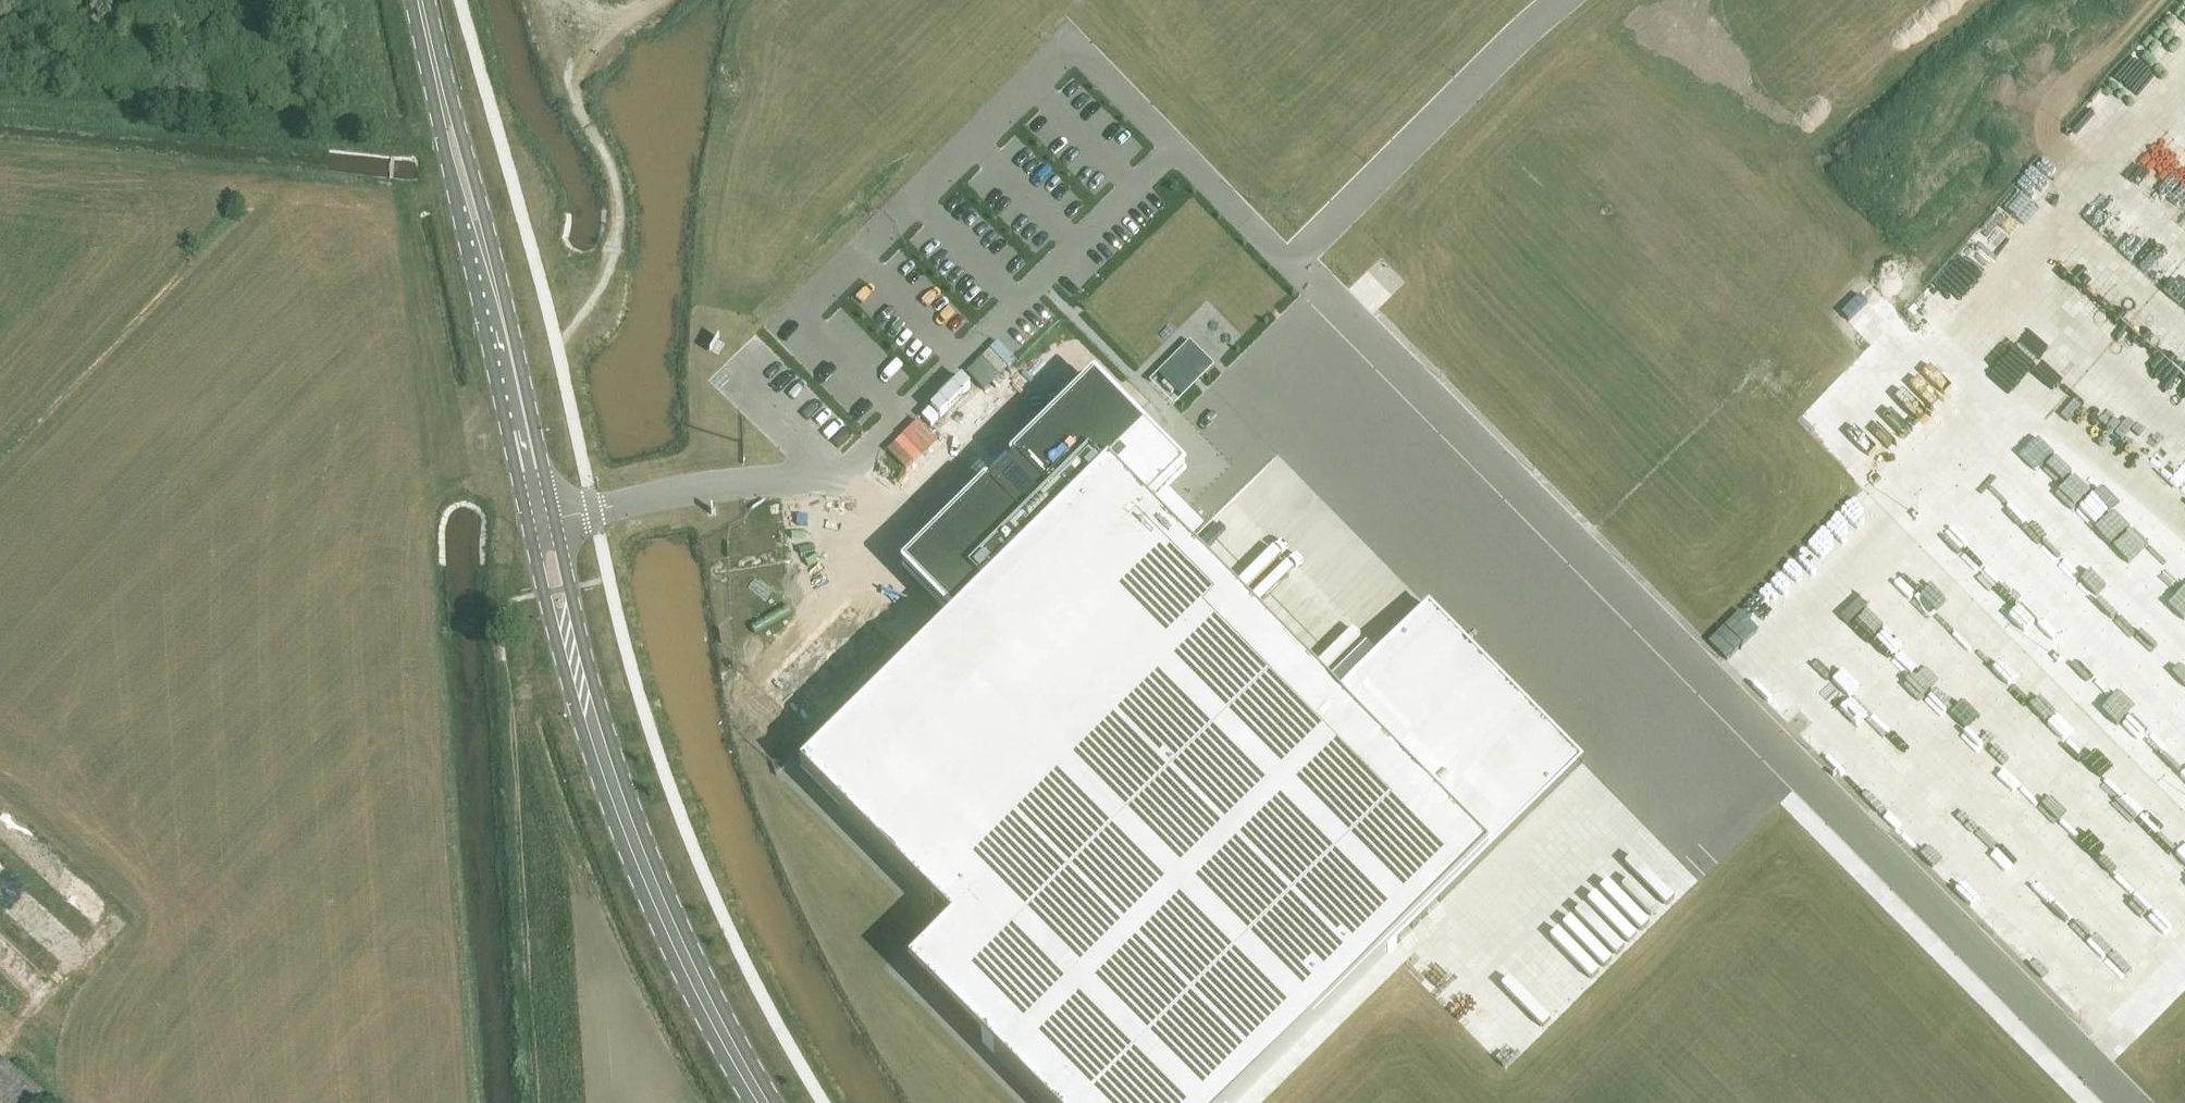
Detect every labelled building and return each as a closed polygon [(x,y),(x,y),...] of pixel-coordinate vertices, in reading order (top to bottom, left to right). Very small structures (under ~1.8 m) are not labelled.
[(1582,762),(1429,607),(1336,699),(1150,510),(1148,507),(1183,472),(1145,433),(801,771),(953,925),(909,968),(1043,1102),(1236,1102),(1582,762)] [(0,879),(0,896),(23,917),(32,907),(1,878),(0,879)] [(2,1060),(0,1061),(0,1102),(35,1102),(43,1093),(2,1060)]
